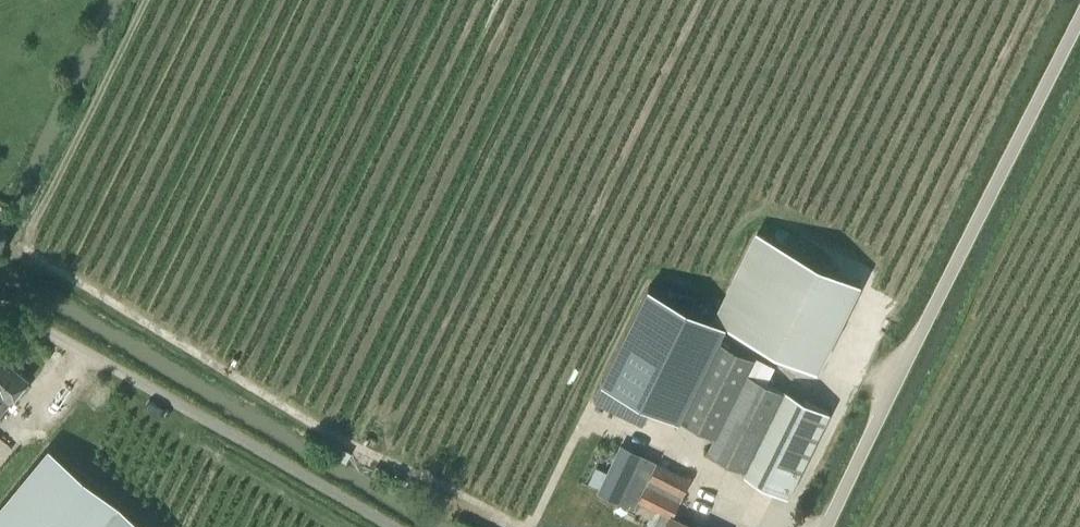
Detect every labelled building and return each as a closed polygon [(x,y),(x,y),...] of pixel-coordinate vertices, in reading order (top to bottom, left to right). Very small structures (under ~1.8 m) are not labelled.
[(858,282),(775,241),(754,231),(712,317),(816,368),(858,282)] [(783,393),(745,374),(753,358),(717,340),(724,324),(648,287),(601,381),(715,437),(707,452),(745,471),(743,474),(787,495),(828,412),(784,391),(783,393)] [(4,359),(0,364),(0,411),(14,394),(19,394),(26,385),(25,381),(28,379),(4,359)] [(619,446),(596,493),(632,510),(655,464),(619,446)] [(0,508),(0,526),(145,526),(49,448),(0,508)] [(673,515),(690,481),(660,465),(641,501),(668,515),(663,526),(691,526),(688,526),(671,517),(673,515)]
